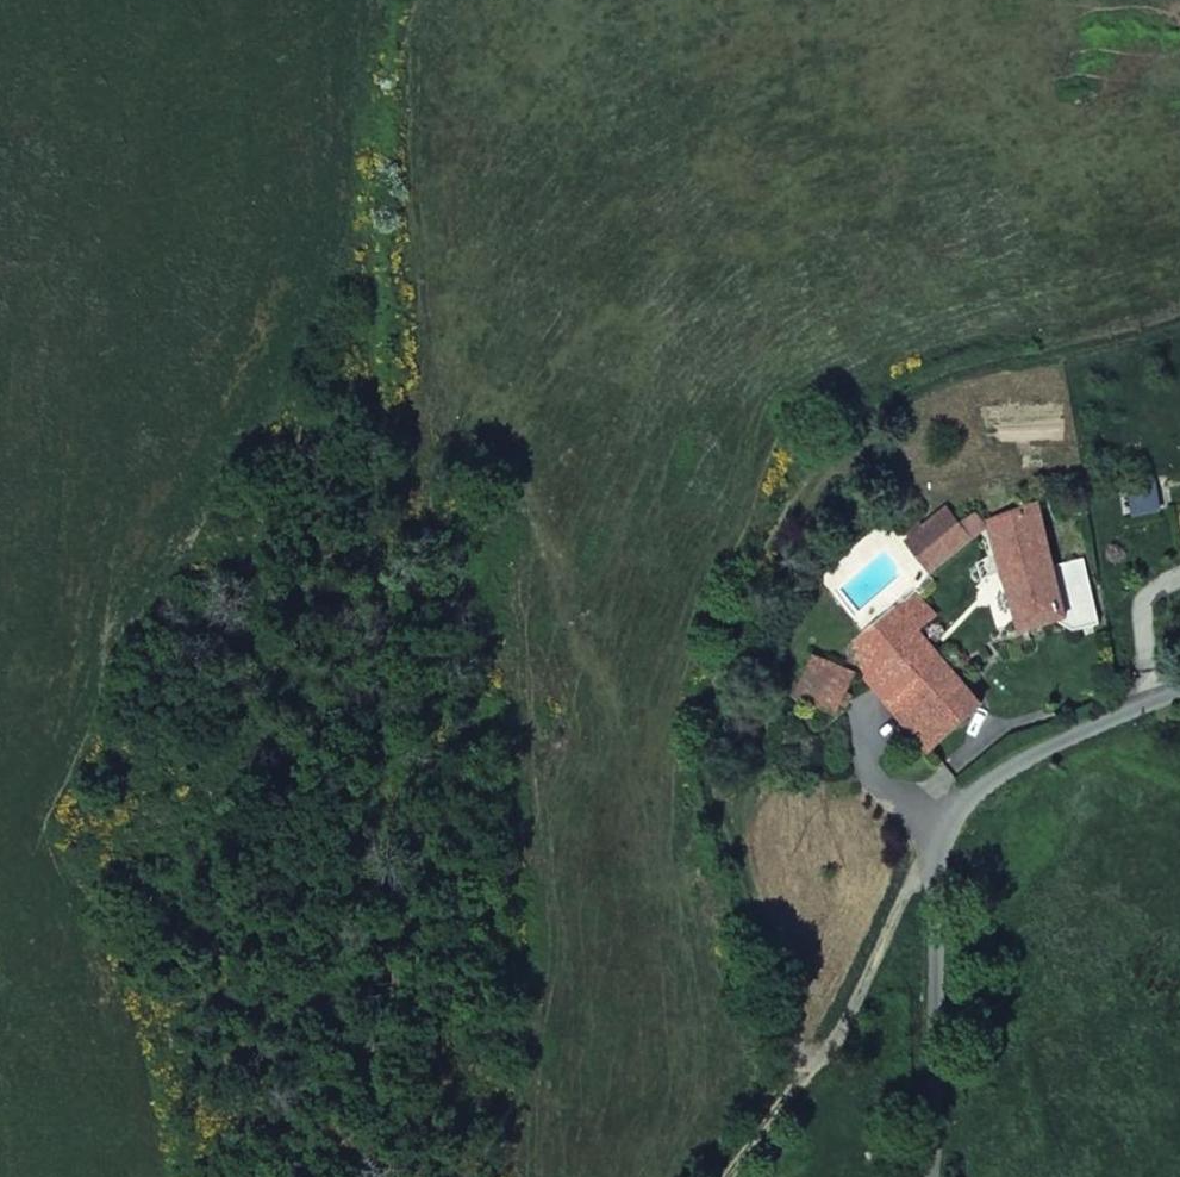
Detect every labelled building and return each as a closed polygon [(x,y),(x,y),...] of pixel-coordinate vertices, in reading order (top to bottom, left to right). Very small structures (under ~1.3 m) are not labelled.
[(989,518),(990,523),(1024,631),(1067,617),(1036,502),(1030,504),(989,518)] [(949,508),(924,528),(911,539),(907,541),(931,571),(986,525),(975,512),(962,523),(949,508)] [(917,519),(904,530),(911,539),(924,528),(917,519)] [(955,779),(1010,733),(918,630),(936,615),(918,595),(900,601),(855,638),(864,676),(955,779)] [(811,702),(807,712),(812,714),(816,704),(836,713),(854,671),(815,654),(796,696),(811,702)]
